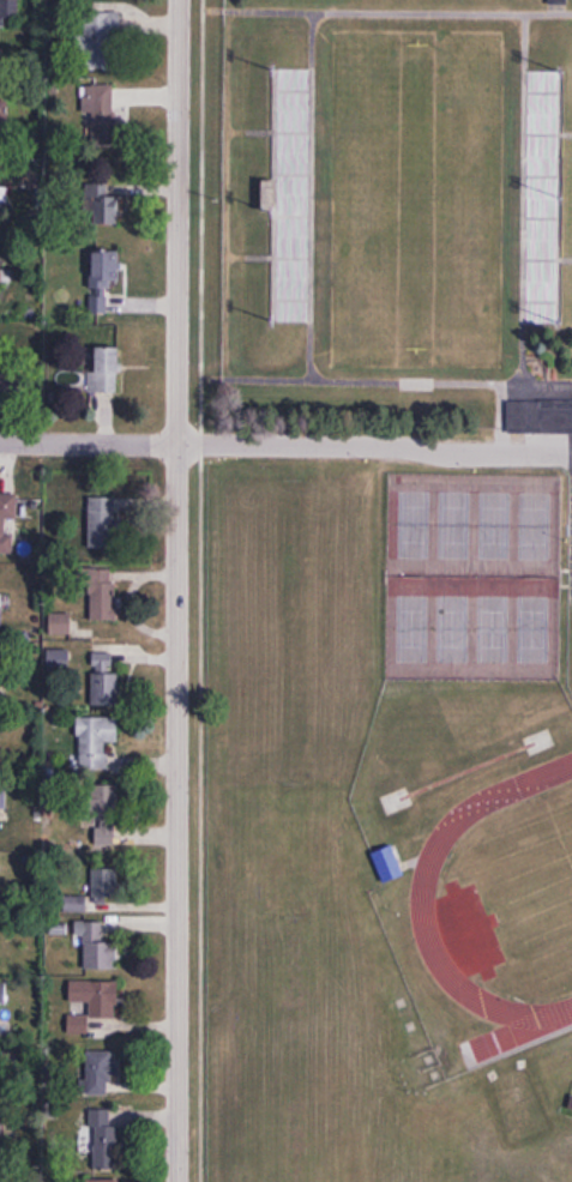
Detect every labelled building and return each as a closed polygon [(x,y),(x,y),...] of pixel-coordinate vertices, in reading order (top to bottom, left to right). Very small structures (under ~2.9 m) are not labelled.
[(19,0),(0,0),(0,26),(19,26),(19,0)] [(118,13),(83,12),(82,70),(117,70),(118,13)] [(92,115),(92,137),(115,137),(115,86),(82,86),(82,115),(92,115)] [(120,198),(105,197),(107,159),(95,158),(91,225),(119,227),(120,198)] [(11,224),(8,164),(0,164),(0,225),(11,224)] [(93,251),(95,314),(110,314),(109,283),(121,282),(120,250),(93,251)] [(279,277),(280,322),(303,321),(302,300),(306,300),(305,276),(279,277)] [(120,348),(97,348),(97,375),(88,375),(88,393),(120,393),(120,348)] [(510,425),(510,434),(547,434),(547,425),(510,425)] [(15,553),(15,536),(5,536),(5,519),(17,519),(17,496),(0,496),(0,553),(15,553)] [(89,548),(117,548),(117,497),(89,497),(89,548)] [(91,621),(116,621),(116,572),(91,572),(91,621)] [(50,635),(70,635),(70,614),(50,614),(50,635)] [(92,705),(116,705),(116,653),(92,653),(92,705)] [(118,742),(118,717),(79,717),(79,769),(107,769),(107,742),(118,742)] [(95,845),(120,844),(119,792),(94,792),(95,845)] [(404,876),(394,845),(373,852),(383,883),(404,876)] [(91,911),(118,911),(118,869),(91,869),(91,911)] [(104,922),(76,921),(75,948),(84,948),(84,969),(117,969),(117,941),(104,941),(104,922)] [(118,980),(70,980),(70,1003),(89,1003),(89,1018),(118,1018),(118,980)] [(117,1049),(86,1049),(86,1094),(117,1094),(117,1049)] [(109,1108),(83,1112),(92,1171),(118,1167),(109,1108)]
